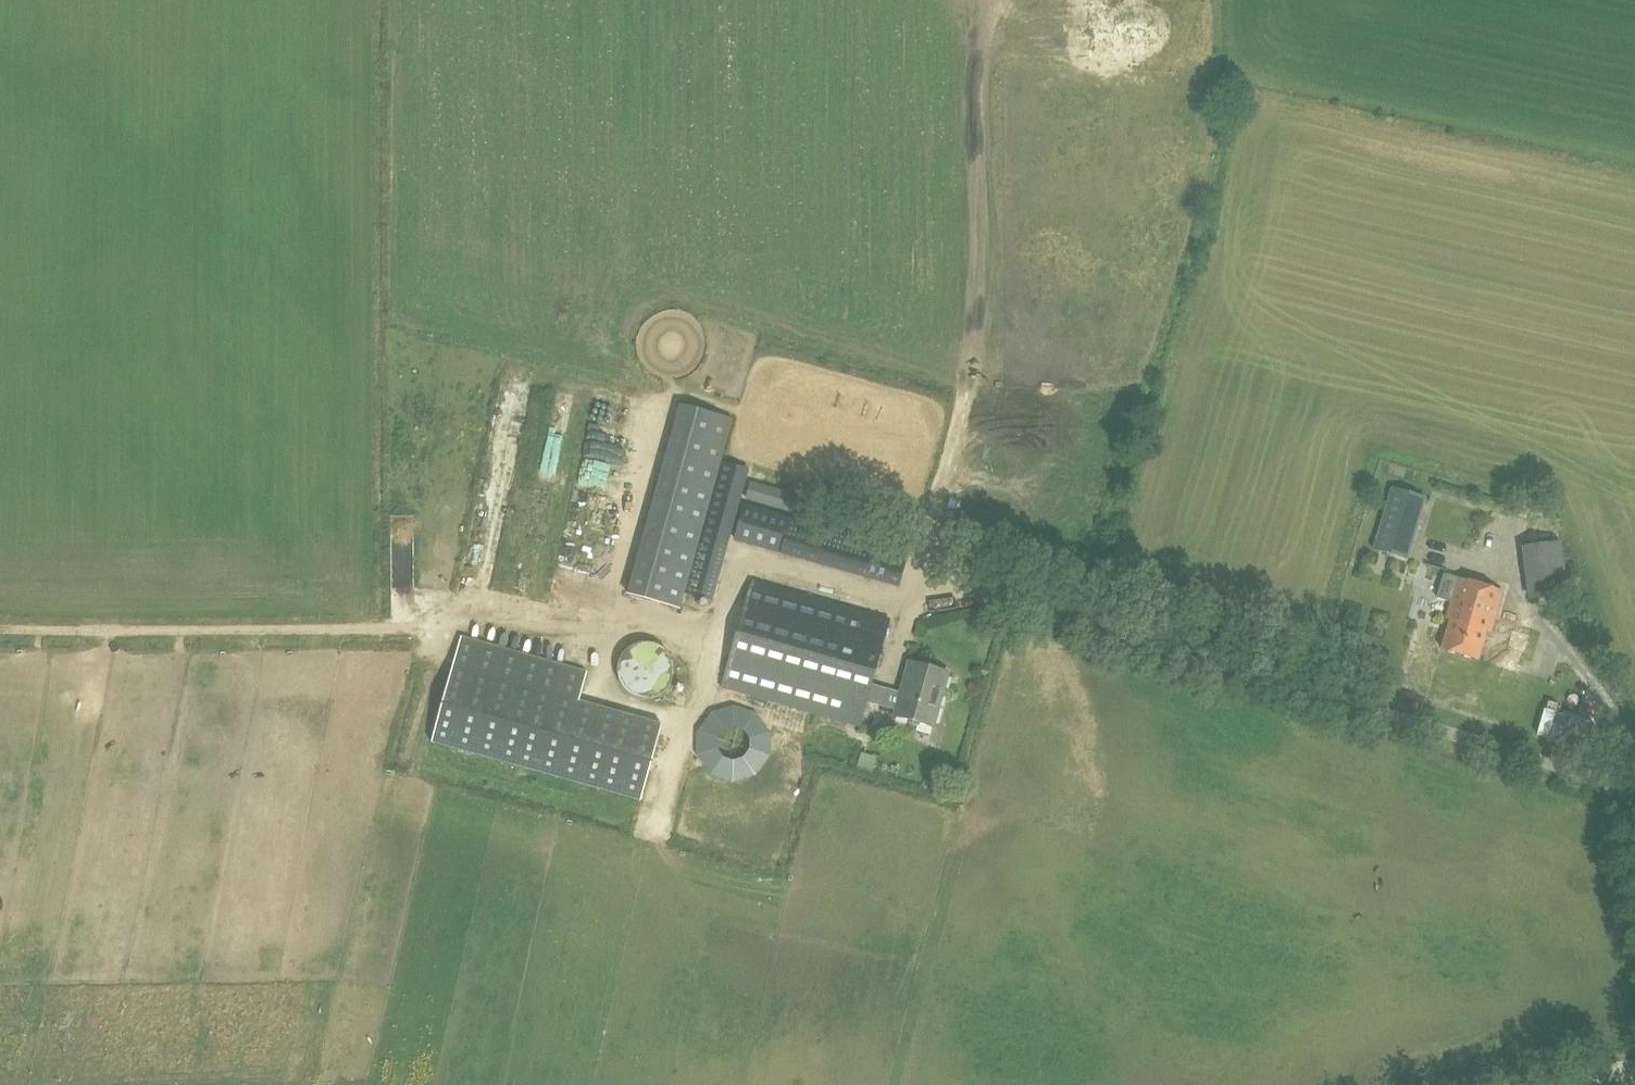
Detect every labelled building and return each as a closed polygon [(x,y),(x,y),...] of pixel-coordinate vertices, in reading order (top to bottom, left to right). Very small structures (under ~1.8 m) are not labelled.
[(702,579),(740,411),(693,401),(654,572),(639,569),(633,592),(693,606),(699,578),(702,579)] [(607,486),(612,465),(599,462),(594,482),(607,486)] [(815,520),(819,505),(750,486),(746,500),(815,520)] [(1424,500),(1391,490),(1373,550),(1406,560),(1424,500)] [(912,538),(892,533),(888,548),(744,507),(734,541),(898,587),(912,538)] [(400,525),(402,557),(422,556),(419,523),(400,525)] [(573,554),(574,571),(592,570),(591,553),(573,554)] [(1450,624),(1442,651),(1477,662),(1486,633),(1490,635),(1502,594),(1458,580),(1445,623),(1450,624)] [(896,710),(893,718),(934,730),(949,676),(909,664),(901,695),(872,687),(890,622),(749,582),(718,690),(860,730),(868,702),(896,710)] [(458,641),(430,742),(639,801),(661,726),(577,702),(584,677),(458,641)] [(658,647),(650,645),(641,644),(632,647),(624,651),(619,658),(616,665),(616,672),(617,680),(621,689),(627,695),(634,699),(643,700),(649,700),(660,697),(666,692),(671,684),(674,678),(674,670),(672,663),(669,655),(658,647)] [(778,739),(757,740),(757,755),(779,754),(778,739)]
